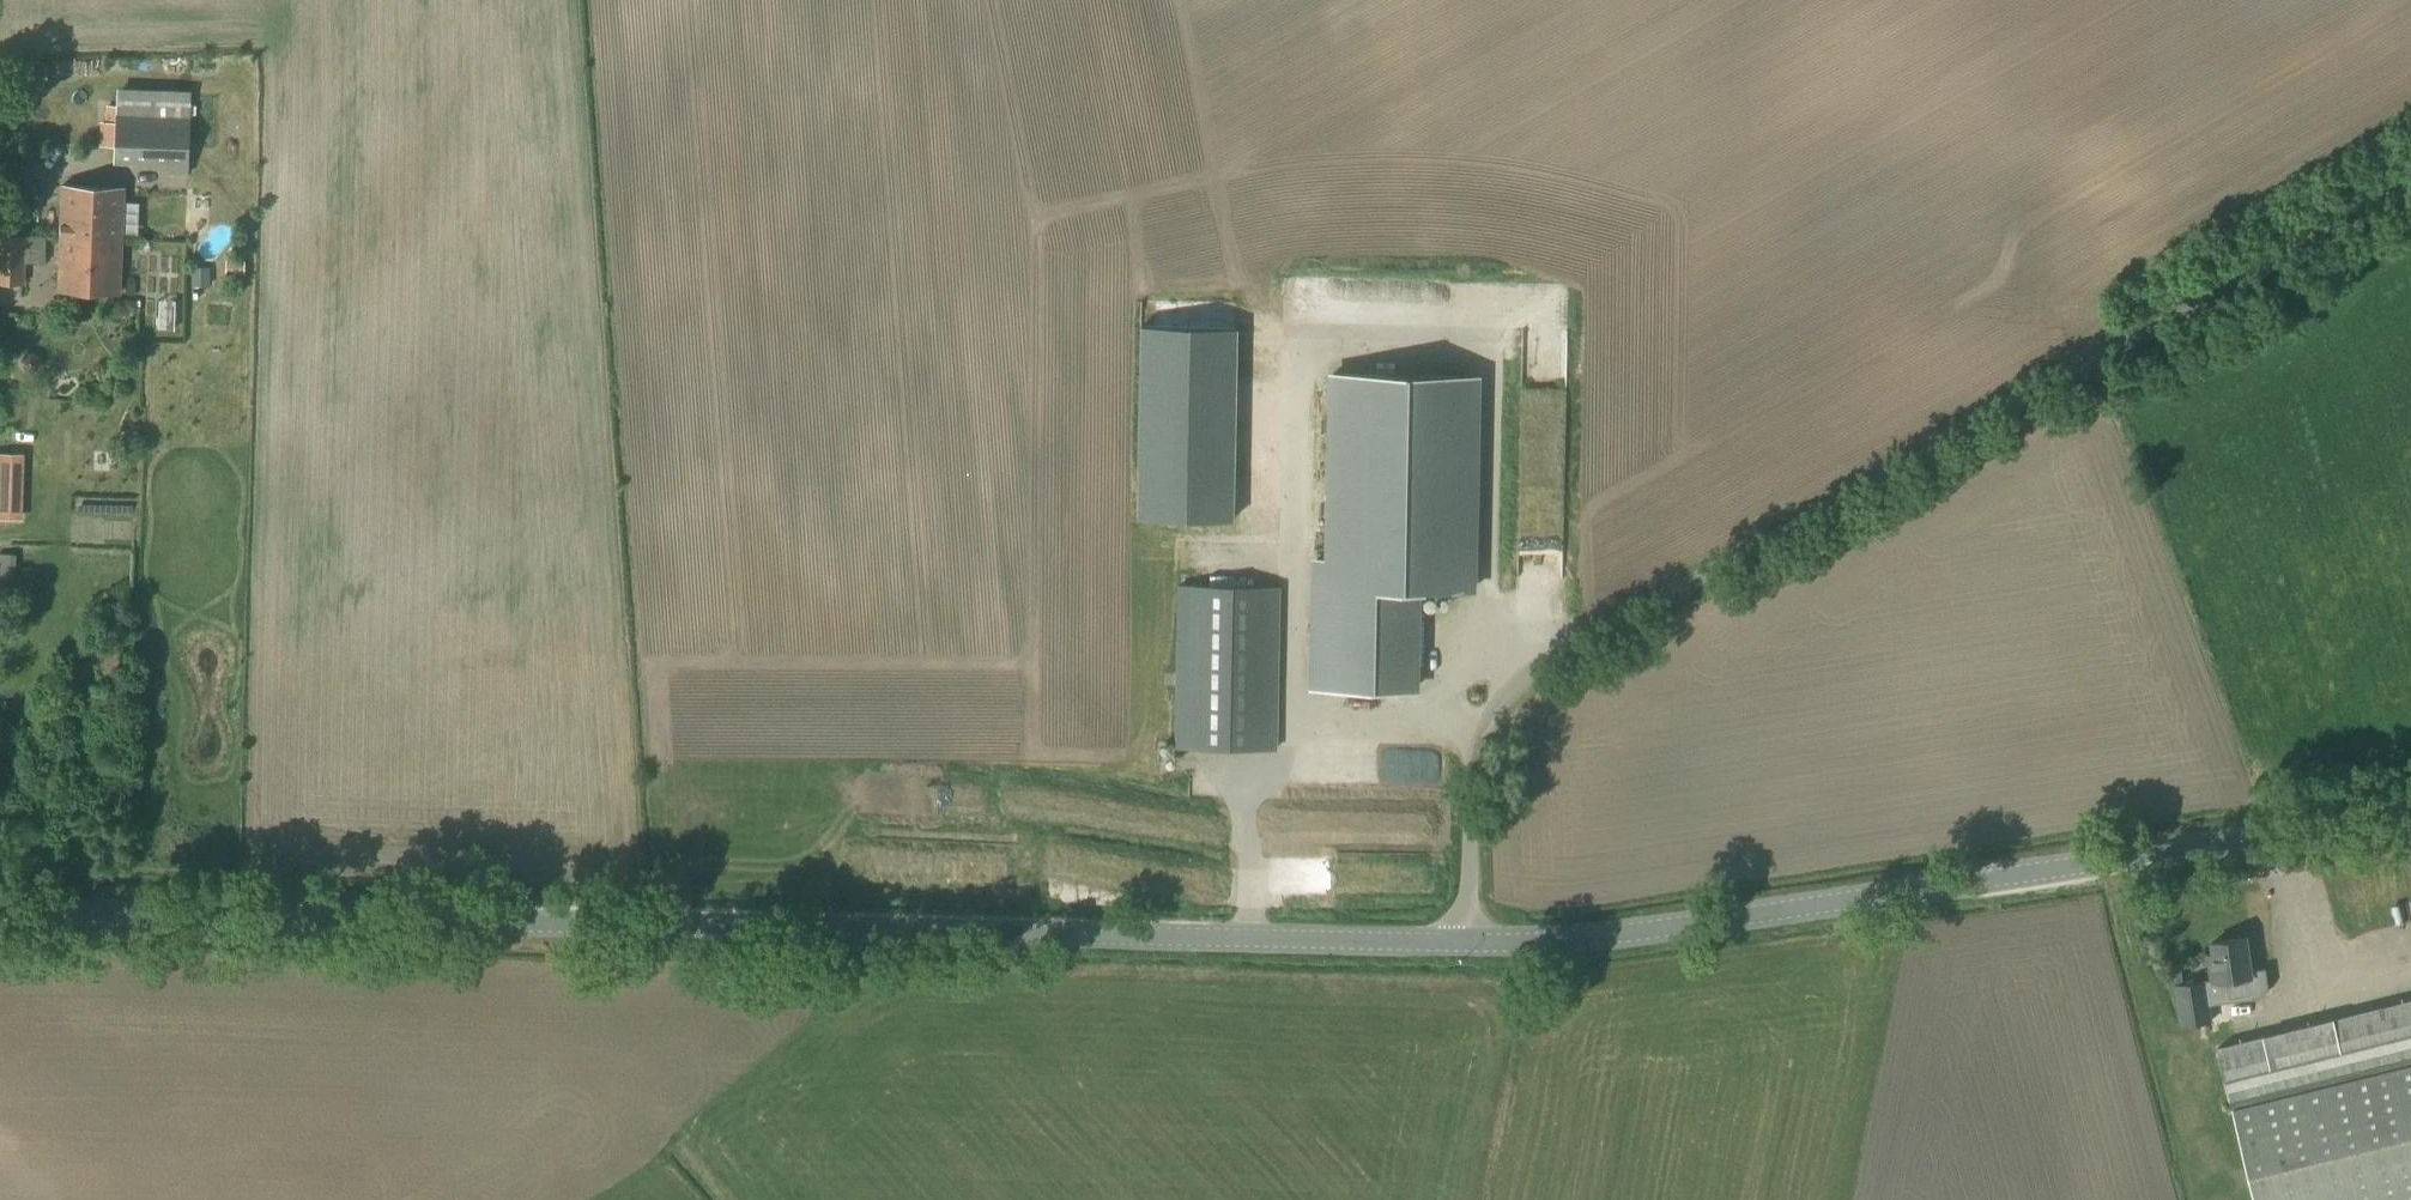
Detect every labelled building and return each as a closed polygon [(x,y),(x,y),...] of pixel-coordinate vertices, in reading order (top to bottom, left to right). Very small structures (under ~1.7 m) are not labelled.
[(188,175),(191,94),(114,92),(113,164),(167,165),(167,175),(188,175)] [(58,236),(121,239),(123,187),(60,185),(58,236)] [(23,236),(0,235),(0,283),(21,284),(23,236)] [(119,293),(121,239),(58,236),(56,290),(119,293)] [(1469,590),(1473,377),(1331,374),(1328,559),(1316,558),(1313,688),(1412,690),(1414,589),(1469,590)] [(0,454),(0,517),(22,518),(24,455),(0,454)] [(1133,475),(1132,523),(1232,524),(1233,476),(1133,475)] [(1276,749),(1278,588),(1177,586),(1175,747),(1276,749)] [(2251,971),(2246,937),(2211,942),(2213,954),(2207,954),(2211,983),(2220,981),(2223,1002),(2261,996),(2268,987),(2265,968),(2251,971)] [(2183,983),(2181,968),(2172,969),(2174,986),(2175,985),(2181,1026),(2213,1021),(2207,979),(2183,983)] [(2217,1048),(2255,1199),(2410,1199),(2410,999),(2217,1048)]
